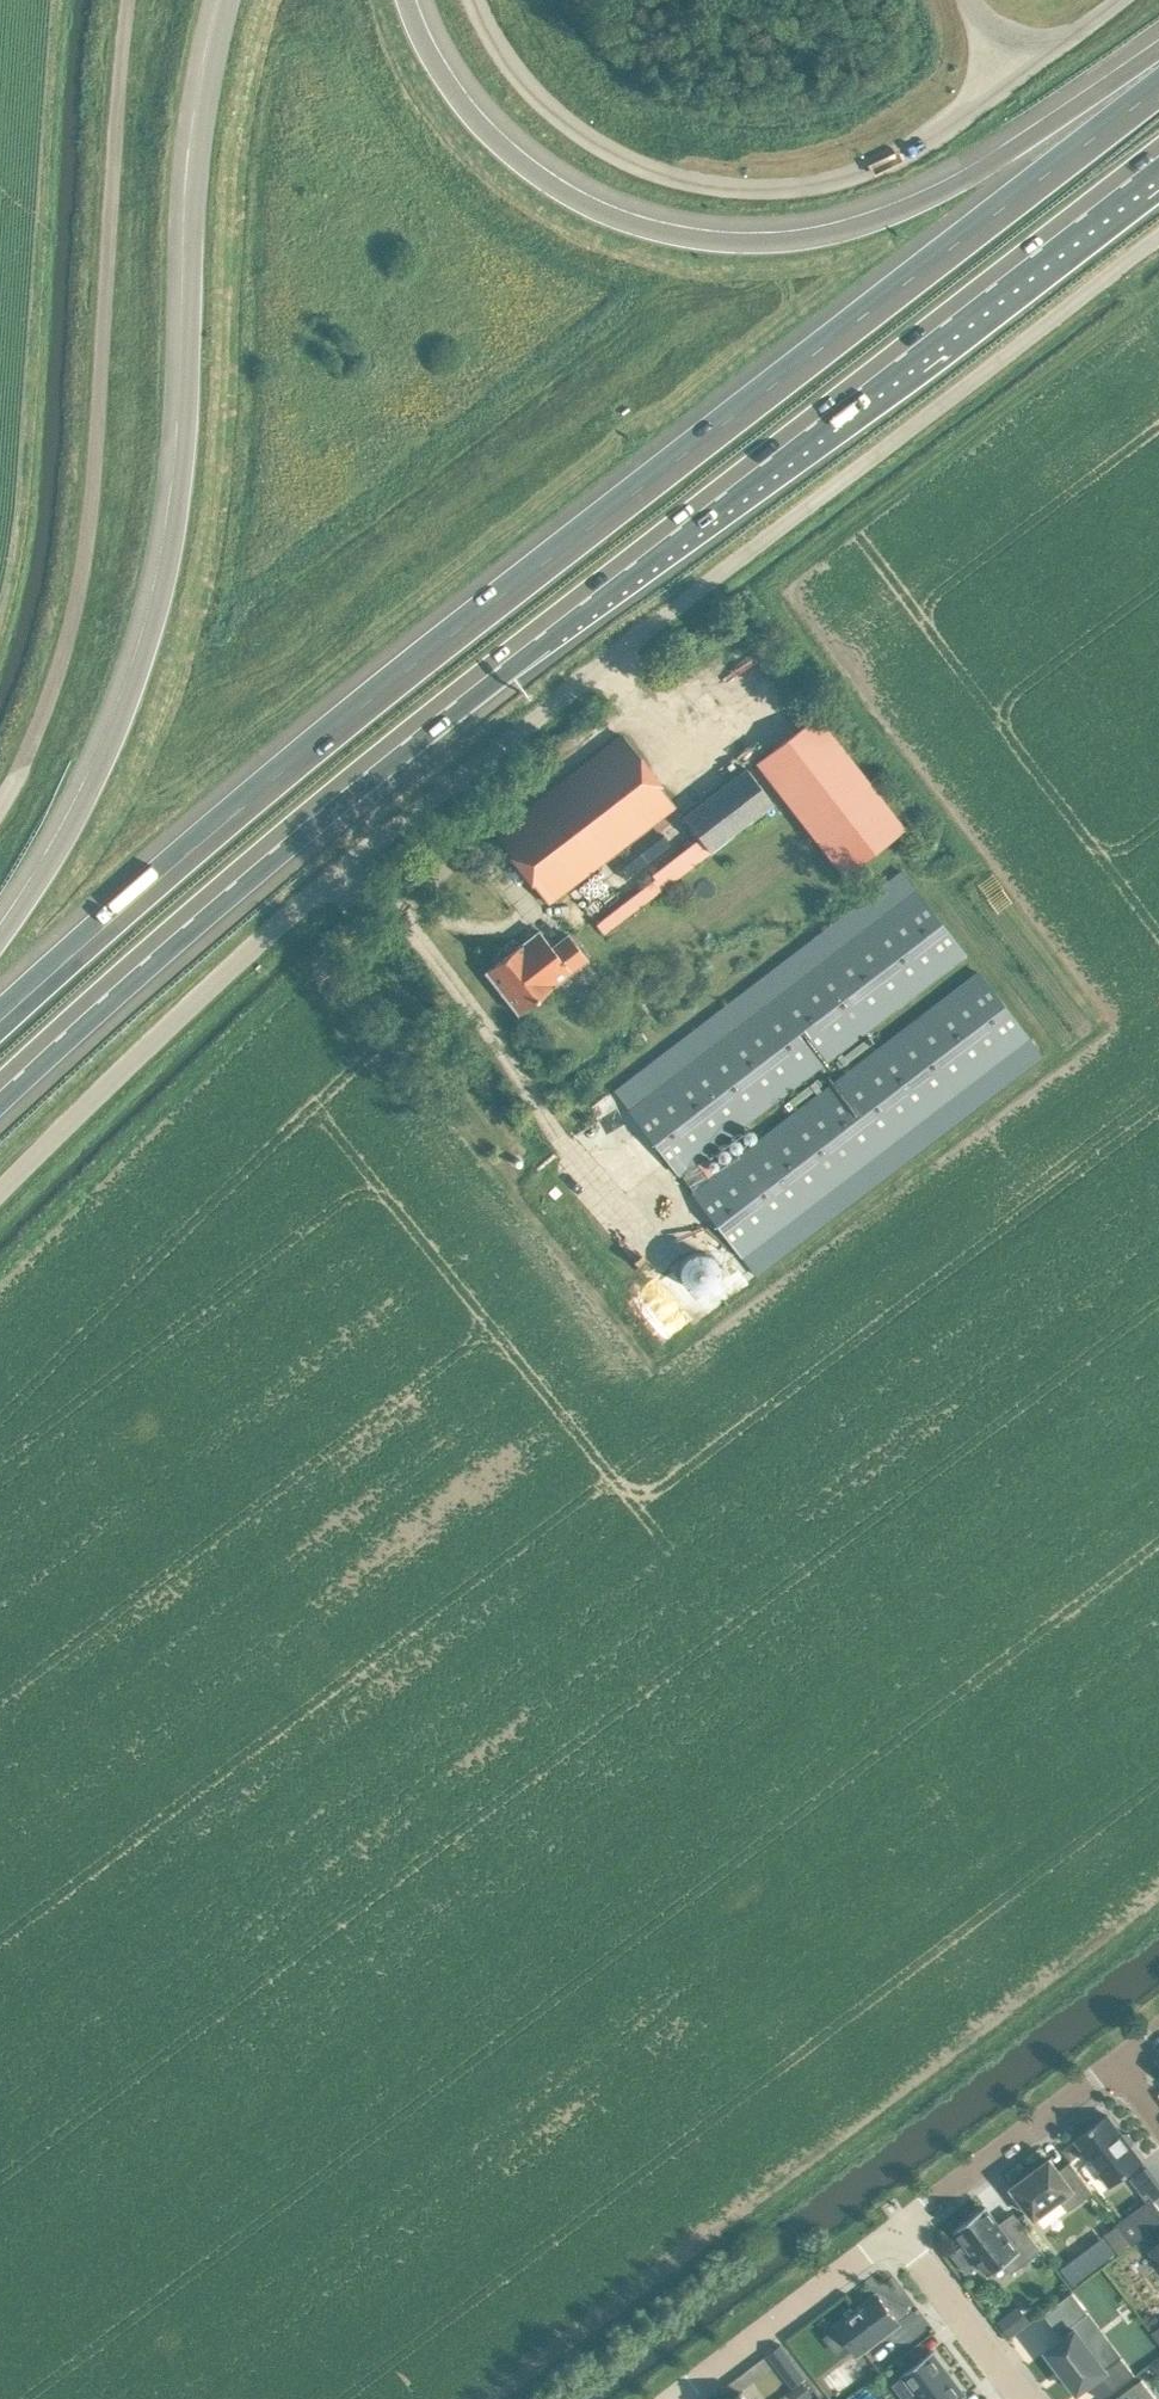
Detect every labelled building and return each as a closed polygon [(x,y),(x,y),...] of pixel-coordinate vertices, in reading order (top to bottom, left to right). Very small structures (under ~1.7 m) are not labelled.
[(844,876),(905,828),(817,714),(755,761),(844,876)] [(547,902),(675,804),(622,735),(494,834),(547,902)] [(603,933),(773,802),(747,768),(683,817),(701,840),(594,922),(603,933)] [(707,1177),(694,1161),(965,954),(916,890),(629,1110),(740,1255),(1027,1035),(977,970),(707,1177)] [(552,947),(539,930),(486,971),(517,1013),(587,960),(568,934),(552,947)] [(1122,2134),(1108,2115),(1076,2139),(1111,2186),(1143,2161),(1131,2145),(1133,2144),(1134,2139),(1129,2133),(1125,2132),(1122,2134)] [(1059,2169),(1051,2158),(1013,2186),(1037,2219),(1062,2200),(1069,2210),(1094,2191),(1071,2161),(1059,2169)] [(1158,2225),(1158,2207),(1152,2197),(1118,2223),(1133,2244),(1158,2225)] [(1003,2228),(986,2206),(955,2229),(990,2275),(1005,2263),(1012,2272),(1042,2249),(1018,2216),(1003,2228)] [(1150,2250),(1158,2262),(1158,2243),(1150,2250)] [(1073,2291),(1044,2313),(1060,2334),(1088,2312),(1073,2291)] [(879,2292),(839,2323),(860,2352),(901,2321),(879,2292)] [(1076,2328),(1046,2350),(1078,2392),(1089,2383),(1101,2398),(1102,2398),(1135,2374),(1121,2356),(1106,2367),(1076,2328)] [(792,2360),(781,2345),(769,2353),(781,2369),(792,2360)] [(895,2382),(908,2398),(960,2398),(966,2395),(933,2351),(903,2374),(904,2375),(895,2382)] [(838,2398),(843,2398),(870,2378),(854,2357),(823,2380),(838,2398)] [(1143,2379),(1115,2398),(1158,2398),(1143,2379)]
